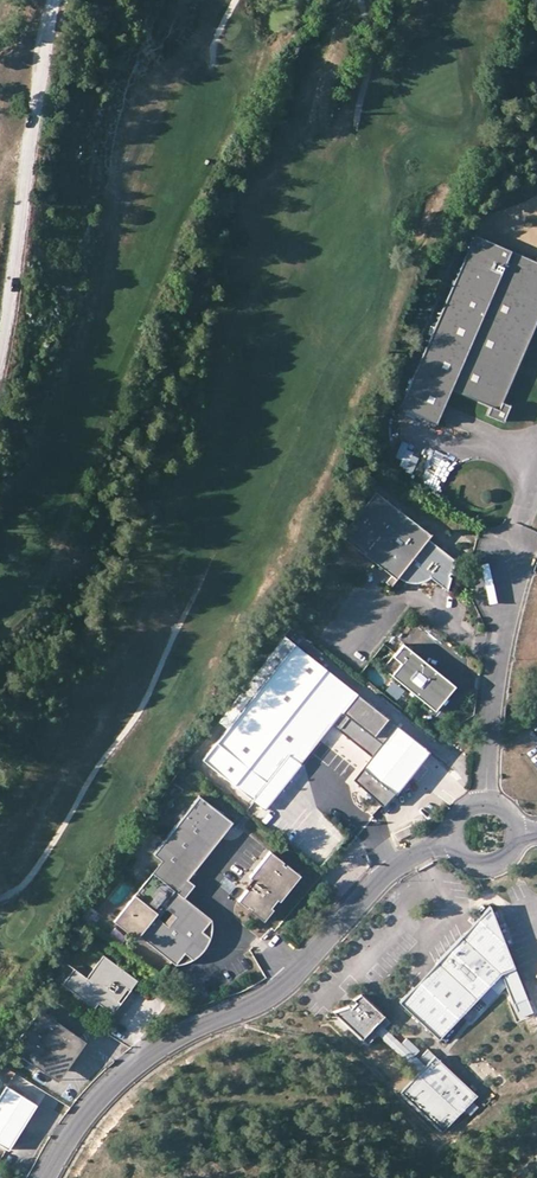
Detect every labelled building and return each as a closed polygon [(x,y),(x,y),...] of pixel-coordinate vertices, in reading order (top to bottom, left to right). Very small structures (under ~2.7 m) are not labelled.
[(399,406),(435,422),(450,389),(489,406),(486,413),(503,421),(510,404),(502,401),(536,320),(536,260),(474,233),(399,406)] [(391,456),(410,472),(421,458),(402,442),(391,456)] [(431,534),(376,491),(341,534),(391,574),(386,581),(391,585),(399,574),(401,575),(404,578),(409,579),(411,580),(416,580),(420,579),(424,577),(426,576),(428,574),(447,589),(451,576),(449,574),(450,572),(452,573),(455,559),(428,538),(431,534)] [(249,701),(203,760),(266,809),(271,803),(301,765),(300,764),(319,740),(321,742),(324,743),(328,743),(330,743),(333,741),(336,740),(337,737),(339,735),(339,732),(360,748),(357,752),(357,756),(357,760),(359,764),(362,767),(352,779),(382,805),(394,791),(395,792),(430,751),(284,636),(252,677),(262,685),(249,701)] [(455,685),(403,643),(383,668),(434,710),(455,685)] [(262,685),(252,677),(239,693),(249,701),(262,685)] [(385,690),(396,698),(403,689),(392,681),(385,690)] [(199,795),(153,854),(161,860),(186,880),(233,821),(199,795)] [(381,805),(375,799),(367,809),(372,814),(381,805)] [(271,803),(266,809),(271,813),(276,806),(271,803)] [(411,825),(394,833),(397,840),(414,831),(411,825)] [(305,852),(319,864),(330,852),(316,839),(305,852)] [(257,883),(250,891),(247,888),(237,901),(246,908),(247,906),(250,908),(249,910),(263,921),(273,909),(271,907),(277,899),(279,901),(300,875),(286,864),(285,865),(282,863),(283,862),(269,851),(249,877),(251,879),(257,883)] [(161,860),(152,872),(177,892),(186,880),(161,860)] [(152,872),(113,920),(136,938),(138,935),(175,964),(184,952),(191,959),(196,956),(199,954),(203,950),(206,945),(209,941),(210,936),(202,930),(211,919),(177,892),(152,872)] [(257,883),(251,879),(245,886),(247,888),(250,891),(257,883)] [(414,986),(399,1002),(439,1039),(479,996),(488,1004),(506,985),(513,1003),(526,997),(490,905),(472,923),(476,927),(462,935),(437,961),(423,994),(414,986)] [(137,980),(103,955),(87,977),(74,968),(62,983),(94,1007),(98,1002),(113,1013),(120,1002),(117,1000),(126,988),(130,990),(137,980)] [(423,994),(437,961),(414,986),(423,994)] [(349,1005),(333,1011),(368,1044),(378,1033),(377,1032),(382,1026),(384,1027),(390,1021),(361,993),(353,999),(356,1001),(351,1007),(349,1005)] [(59,1070),(81,1037),(40,1008),(12,1048),(44,1070),(49,1063),(59,1070)] [(378,1033),(420,1071),(425,1066),(418,1059),(384,1027),(382,1026),(377,1032),(378,1033)] [(81,1037),(59,1070),(49,1063),(44,1070),(59,1081),(87,1041),(81,1037)] [(428,1049),(418,1059),(425,1066),(420,1071),(400,1092),(443,1132),(477,1095),(428,1049)] [(7,1086),(0,1096),(0,1144),(8,1149),(36,1104),(7,1086)]
